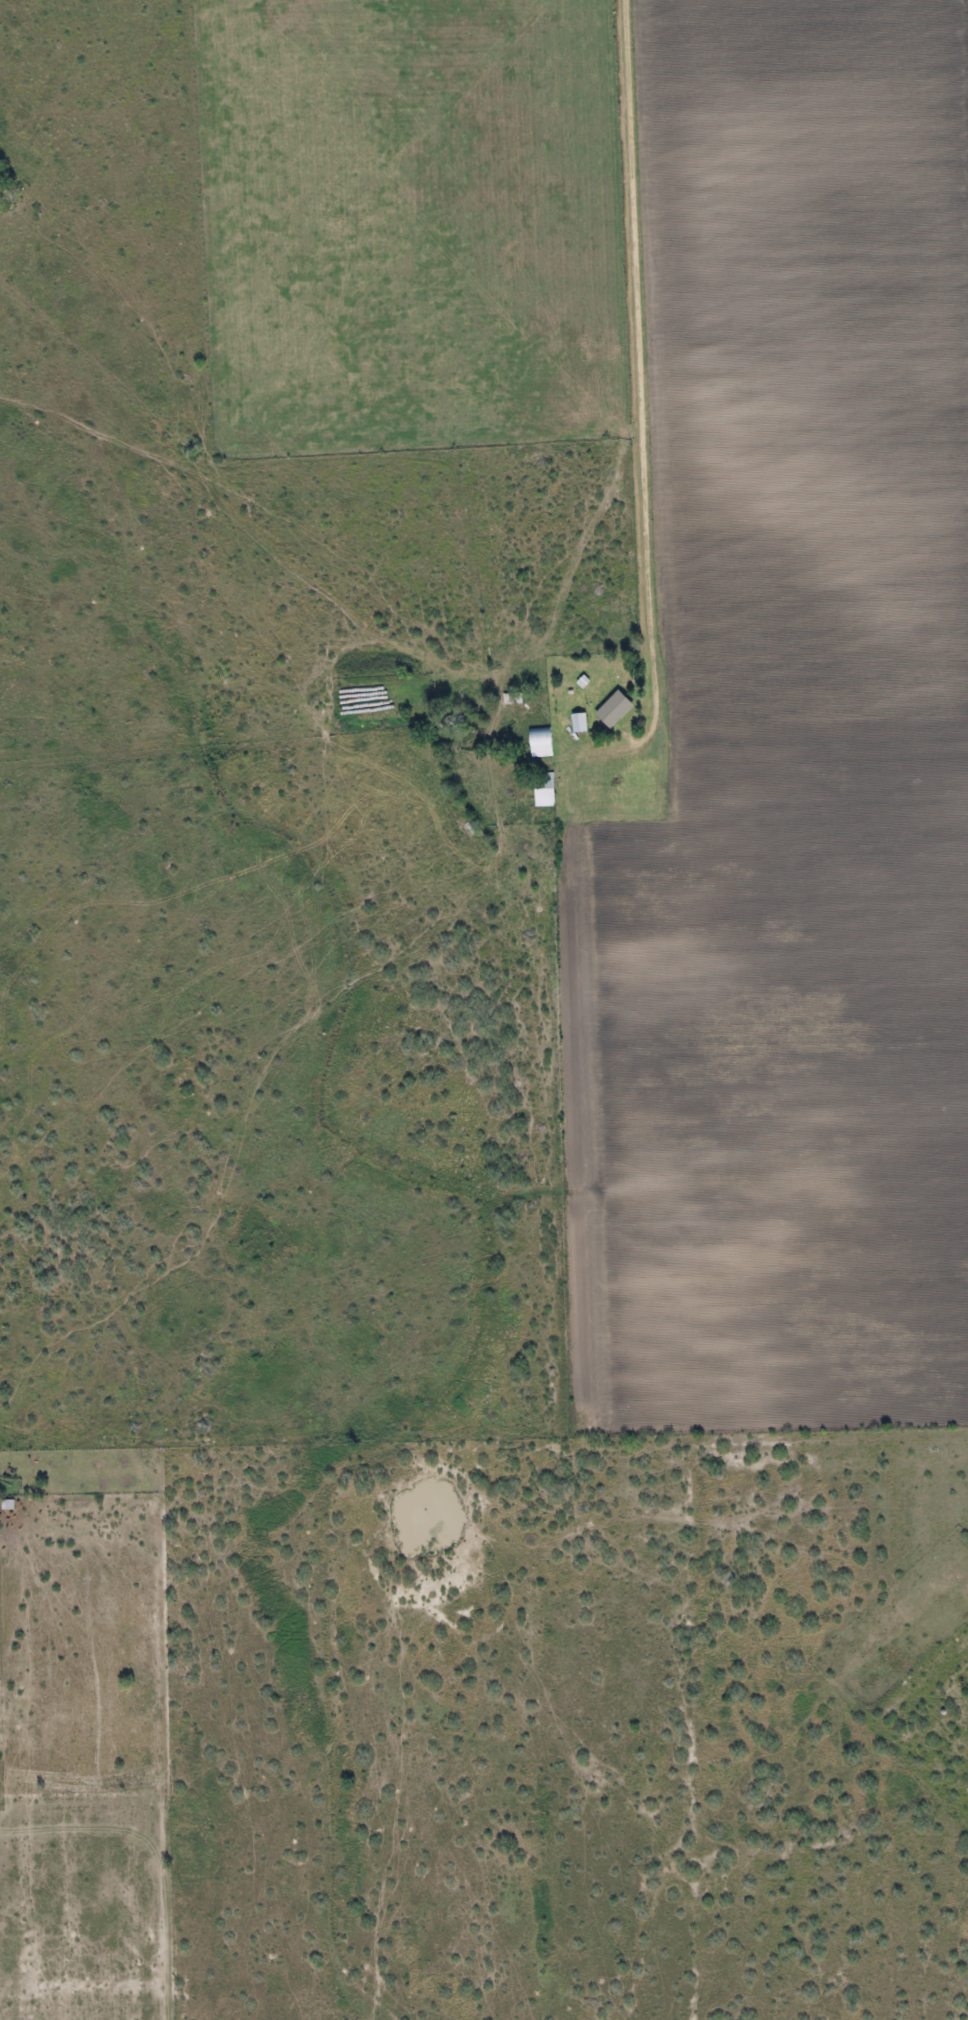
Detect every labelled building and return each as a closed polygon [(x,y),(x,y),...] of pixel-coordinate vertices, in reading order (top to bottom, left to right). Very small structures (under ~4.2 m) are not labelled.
[(596,715),(612,730),(635,706),(619,690),(596,715)] [(588,732),(587,714),(573,714),(574,733),(588,732)] [(537,808),(556,807),(555,775),(536,775),(537,808)]
